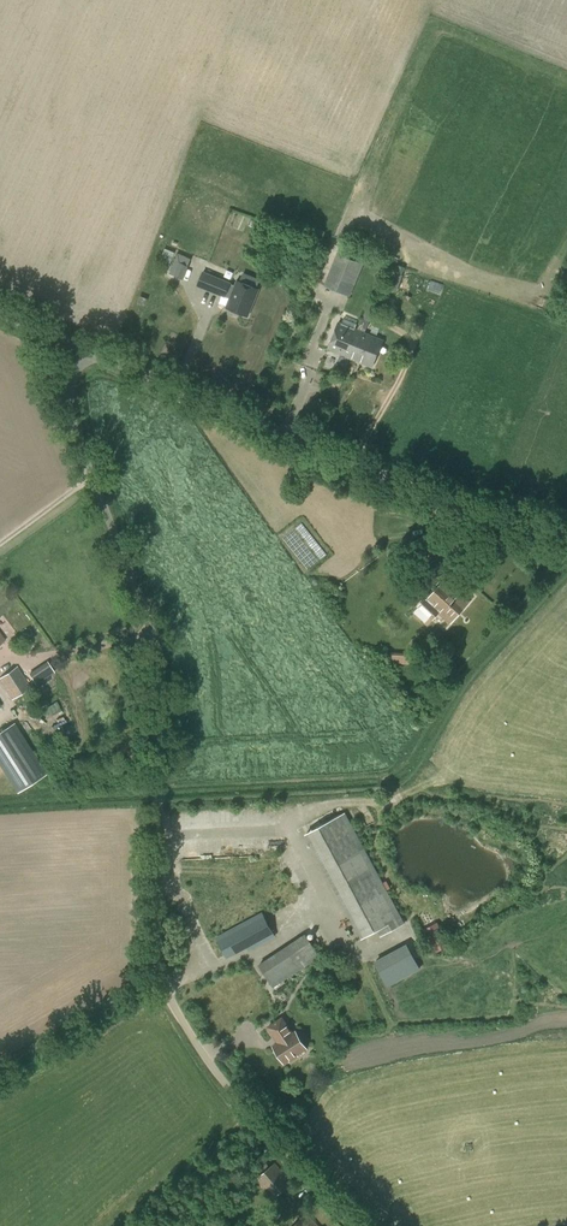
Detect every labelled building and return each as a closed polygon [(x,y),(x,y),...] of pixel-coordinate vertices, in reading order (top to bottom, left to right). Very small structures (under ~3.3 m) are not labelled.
[(188,266),(191,259),(177,253),(169,274),(183,279),(188,266)] [(363,264),(338,254),(325,286),(350,296),(363,264)] [(385,289),(400,291),(402,271),(387,270),(385,289)] [(230,285),(230,283),(203,272),(197,286),(225,297),(226,295),(231,298),(227,308),(247,316),(258,290),(238,281),(235,287),(230,285)] [(357,330),(352,341),(356,343),(354,348),(356,349),(352,359),(372,367),(383,341),(364,333),(369,321),(362,318),(357,330)] [(328,349),(352,359),(356,349),(354,348),(356,343),(352,341),(357,330),(356,330),(358,325),(344,319),(342,324),(339,323),(328,349)] [(450,622),(468,603),(444,581),(427,600),(438,610),(437,611),(450,622)] [(438,610),(427,600),(425,599),(419,606),(431,617),(437,611),(438,610)] [(68,641),(76,636),(62,613),(54,618),(68,641)] [(30,674),(37,685),(55,673),(49,662),(30,674)] [(31,687),(17,667),(0,678),(0,681),(12,699),(31,687)] [(0,732),(0,760),(20,791),(44,775),(12,724),(0,732)] [(345,813),(306,834),(362,938),(377,929),(381,936),(404,923),(345,813)] [(227,839),(227,848),(239,848),(239,839),(227,839)] [(390,888),(386,880),(382,882),(386,890),(390,888)] [(248,950),(275,936),(262,912),(216,937),(227,957),(246,947),(248,950)] [(450,945),(437,922),(422,930),(435,953),(450,945)] [(321,957),(304,933),(258,965),(273,987),(321,957)] [(375,963),(387,986),(420,969),(407,945),(375,963)] [(297,1057),(294,1052),(304,1045),(295,1032),(292,1034),(282,1018),(268,1027),(278,1042),(273,1046),(284,1063),(289,1059),(290,1061),(297,1057)] [(273,1200),(291,1182),(275,1163),(256,1180),(273,1200)] [(306,1214),(294,1225),(318,1225),(306,1214)]
